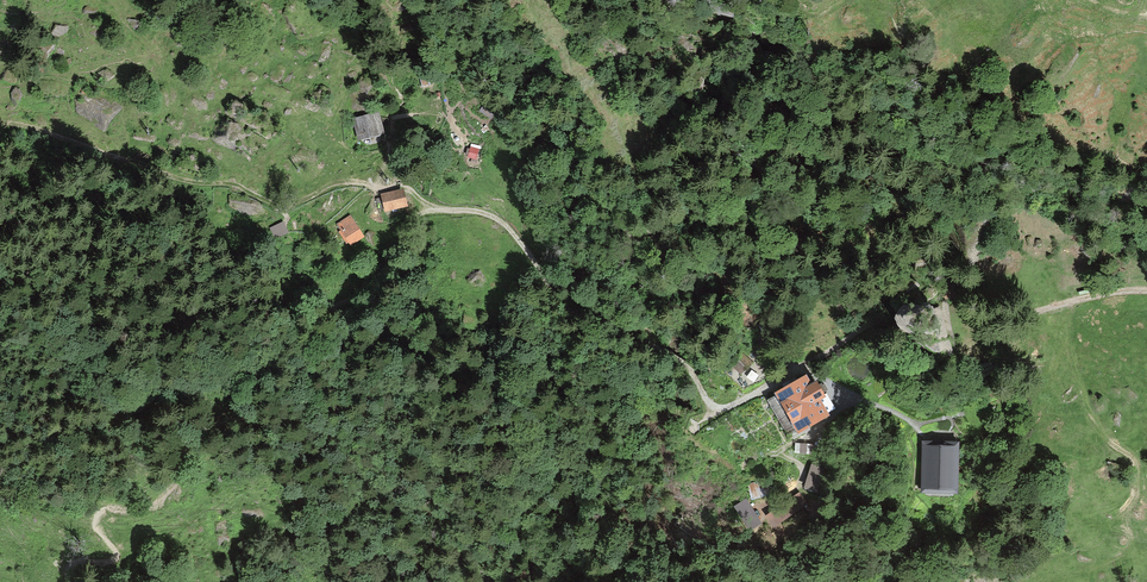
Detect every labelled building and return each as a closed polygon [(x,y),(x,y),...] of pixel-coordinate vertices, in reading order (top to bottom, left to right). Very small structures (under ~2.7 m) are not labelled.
[(381,137),(376,114),(350,119),(356,142),(381,137)] [(478,150),(469,148),(466,157),(475,160),(478,150)] [(404,208),(400,191),(377,196),(381,213),(404,208)] [(360,239),(347,219),(333,227),(345,247),(360,239)] [(284,223),(272,228),(276,239),(289,234),(284,223)] [(776,317),(760,327),(768,340),(784,331),(776,317)] [(748,362),(736,350),(725,361),(737,373),(748,362)] [(810,390),(804,380),(776,396),(799,436),(827,419),(819,405),(823,403),(815,388),(810,390)] [(953,449),(919,447),(918,491),(952,492),(953,449)] [(810,467),(806,488),(830,494),(835,473),(810,467)] [(763,507),(770,523),(792,513),(784,497),(763,507)]
